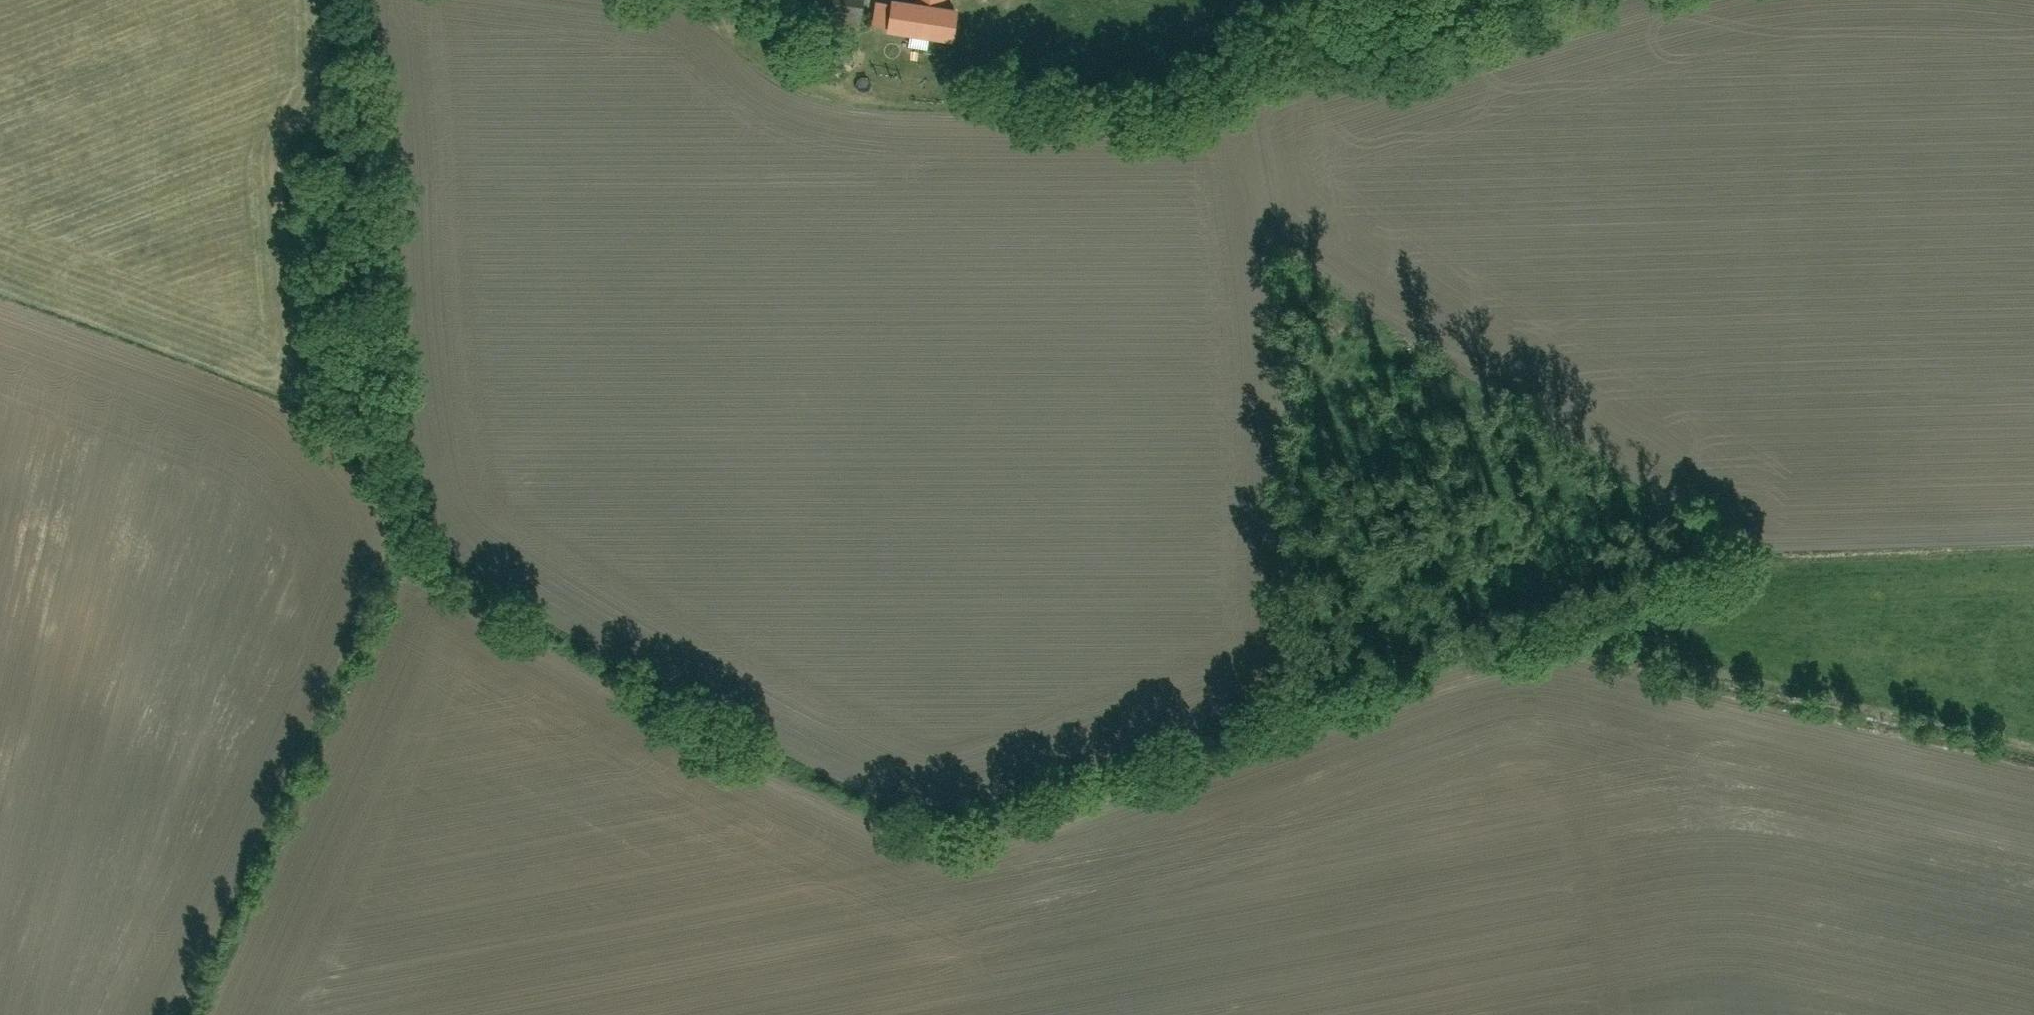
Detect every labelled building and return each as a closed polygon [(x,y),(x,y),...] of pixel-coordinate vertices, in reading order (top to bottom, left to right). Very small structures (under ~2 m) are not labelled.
[(864,47),(897,54),(909,0),(874,0),(864,47)] [(910,32),(943,35),(947,0),(946,0),(913,0),(910,32)] [(905,78),(938,82),(943,35),(910,32),(905,78)]
